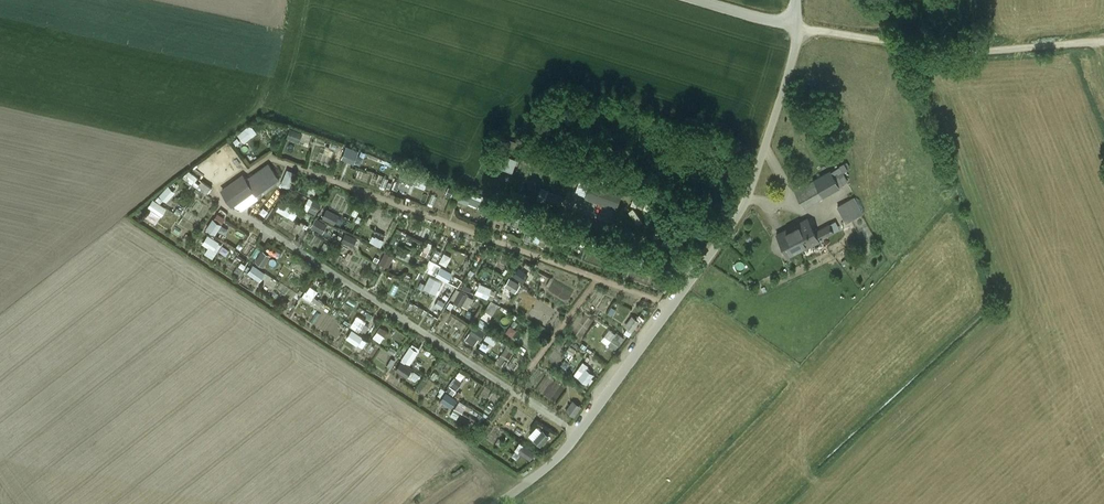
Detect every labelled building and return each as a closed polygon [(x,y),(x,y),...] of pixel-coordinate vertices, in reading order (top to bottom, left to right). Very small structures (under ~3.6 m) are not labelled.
[(239,132),(245,142),(259,133),(253,124),(239,132)] [(300,142),(304,132),(292,127),(288,138),(300,142)] [(348,145),(343,159),(363,166),(368,152),(348,145)] [(269,164),(246,180),(244,176),(222,191),(233,206),(238,202),(253,191),(256,195),(269,186),(270,186),(280,179),(269,164)] [(838,168),(828,174),(815,182),(814,180),(800,188),(795,191),(804,206),(829,192),(827,189),(844,179),(838,168)] [(190,170),(185,177),(207,194),(213,187),(190,170)] [(624,186),(596,176),(594,182),(592,182),(586,198),(616,209),(623,193),(622,192),(624,186)] [(168,201),(176,192),(169,186),(161,195),(168,201)] [(305,207),(317,214),(323,203),(311,197),(305,207)] [(853,197),(838,206),(847,222),(862,214),(853,197)] [(157,224),(168,208),(154,198),(149,206),(152,208),(146,217),(157,224)] [(179,205),(187,210),(191,203),(183,198),(179,205)] [(278,209),(294,220),(300,211),(283,201),(278,209)] [(216,218),(224,223),(229,214),(221,209),(216,218)] [(337,223),(340,213),(326,209),(323,219),(337,223)] [(512,212),(510,217),(522,221),(524,216),(512,212)] [(208,228),(216,235),(224,225),(215,218),(208,228)] [(798,223),(777,234),(788,256),(789,256),(788,256),(819,240),(815,232),(808,218),(798,223)] [(325,233),(327,228),(315,222),(313,227),(325,233)] [(829,224),(815,232),(819,240),(833,232),(829,224)] [(355,246),(359,237),(347,231),(342,241),(355,246)] [(210,247),(207,251),(214,256),(222,243),(209,234),(203,243),(210,247)] [(374,235),(371,241),(383,247),(385,240),(374,235)] [(591,240),(584,237),(583,240),(570,235),(569,239),(589,247),(591,240)] [(423,255),(429,256),(432,245),(426,243),(423,255)] [(266,266),(272,255),(263,249),(256,261),(266,266)] [(387,251),(381,262),(390,266),(395,255),(387,251)] [(441,262),(448,266),(453,256),(445,252),(441,262)] [(427,271),(438,274),(441,264),(430,261),(427,271)] [(255,264),(249,272),(264,283),(270,275),(255,264)] [(442,266),(437,275),(450,282),(455,273),(442,266)] [(524,282),(527,278),(518,272),(515,276),(524,282)] [(424,287),(438,293),(444,281),(430,275),(424,287)] [(477,292),(493,301),(498,291),(482,282),(477,292)] [(516,295),(520,287),(508,282),(505,289),(516,295)] [(330,305),(318,298),(322,291),(311,285),(304,297),(326,311),(330,305)] [(406,299),(411,291),(400,285),(395,293),(406,299)] [(459,288),(452,299),(469,309),(475,297),(459,288)] [(440,299),(437,305),(443,308),(446,302),(440,299)] [(491,300),(484,317),(492,321),(499,303),(491,300)] [(359,315),(352,326),(361,332),(368,320),(359,315)] [(632,315),(626,328),(635,332),(641,320),(632,315)] [(506,332),(515,336),(518,329),(510,325),(506,332)] [(382,342),(389,331),(381,326),(375,337),(382,342)] [(466,339),(477,345),(483,334),(473,328),(466,339)] [(612,328),(602,340),(615,351),(625,339),(612,328)] [(352,329),(347,338),(363,348),(369,340),(352,329)] [(486,338),(496,344),(500,338),(490,332),(486,338)] [(481,348),(489,351),(492,343),(485,340),(481,348)] [(412,365),(420,350),(411,345),(403,359),(412,365)] [(507,348),(496,362),(502,367),(513,353),(507,348)] [(589,368),(591,366),(584,361),(575,374),(589,385),(597,374),(589,368)] [(457,375),(448,389),(455,394),(464,379),(457,375)] [(453,408),(456,403),(444,395),(441,400),(453,408)] [(461,400),(457,407),(464,411),(468,404),(461,400)] [(575,400),(567,410),(576,416),(583,406),(575,400)] [(541,446),(551,438),(540,425),(530,434),(541,446)] [(534,455),(537,451),(525,444),(523,447),(534,455)] [(523,448),(520,452),(531,460),(534,456),(523,448)]
